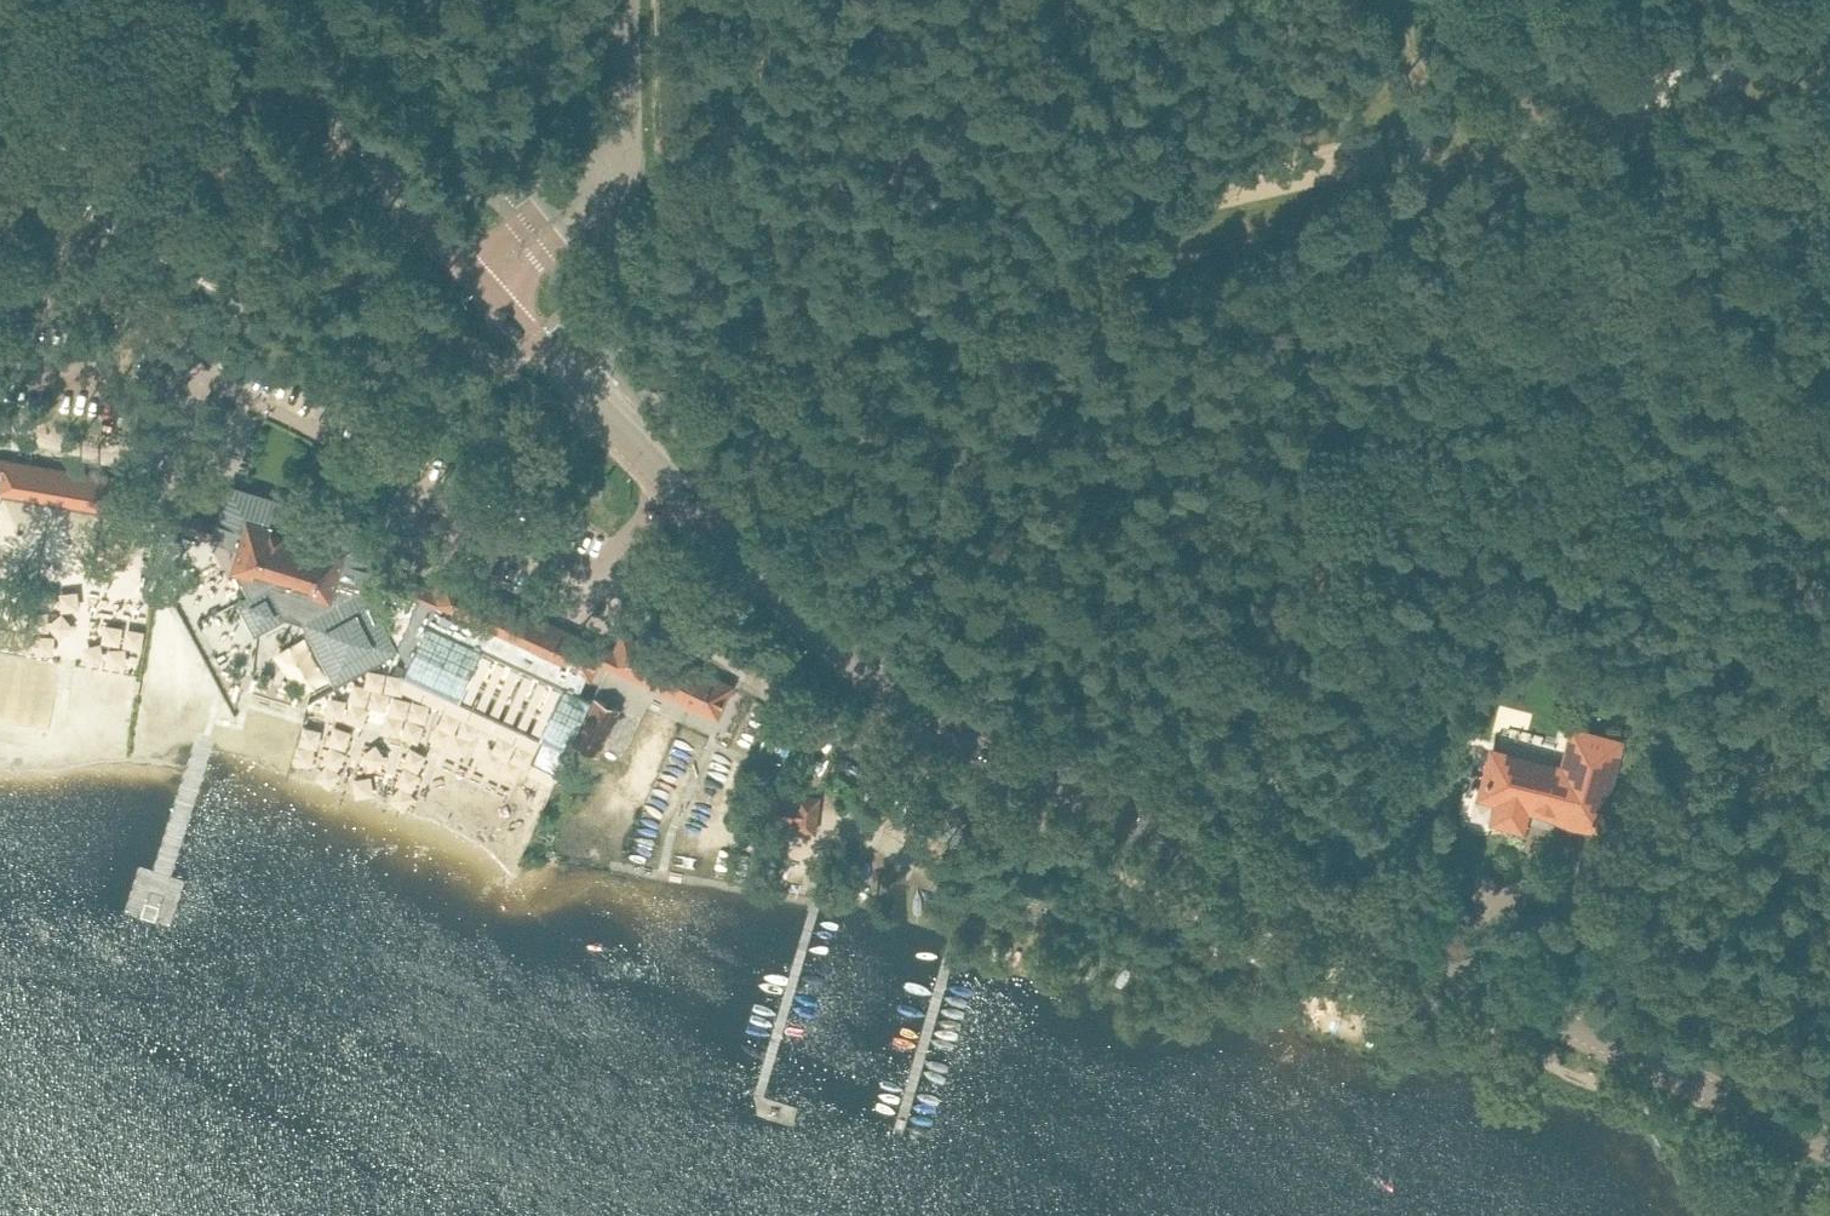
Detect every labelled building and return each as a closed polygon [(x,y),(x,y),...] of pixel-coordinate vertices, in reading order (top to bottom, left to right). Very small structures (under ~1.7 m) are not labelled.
[(87,565),(94,513),(123,518),(123,521),(145,525),(152,484),(151,484),(132,481),(134,471),(6,449),(5,459),(2,458),(0,471),(0,489),(0,490),(0,547),(87,565)] [(217,519),(211,536),(241,545),(234,565),(236,566),(251,593),(239,599),(255,631),(286,614),(303,620),(336,680),(376,658),(398,647),(413,613),(380,602),(384,589),(429,603),(435,592),(434,591),(434,592),(422,587),(422,586),(420,586),(408,582),(409,581),(407,581),(395,577),(396,577),(394,576),(394,577),(382,573),(382,572),(380,572),(370,569),(371,566),(369,565),(374,550),(359,522),(335,515),(320,511),(251,490),(224,504),(219,520),(217,519)] [(158,568),(135,580),(147,602),(169,590),(158,568)] [(81,646),(97,580),(59,571),(43,636),(81,646)] [(435,592),(429,603),(436,605),(440,608),(590,677),(598,659),(604,647),(450,575),(443,572),(436,589),(435,592)] [(731,685),(623,634),(609,664),(717,715),(731,685)] [(594,704),(573,749),(596,759),(620,709),(597,698),(594,704)] [(1476,797),(1494,802),(1489,822),(1525,831),(1531,810),(1602,829),(1625,736),(1570,722),(1561,759),(1490,741),(1476,797)] [(347,764),(341,785),(383,798),(397,755),(377,749),(370,771),(347,764)] [(784,827),(788,784),(768,782),(763,825),(784,827)]
